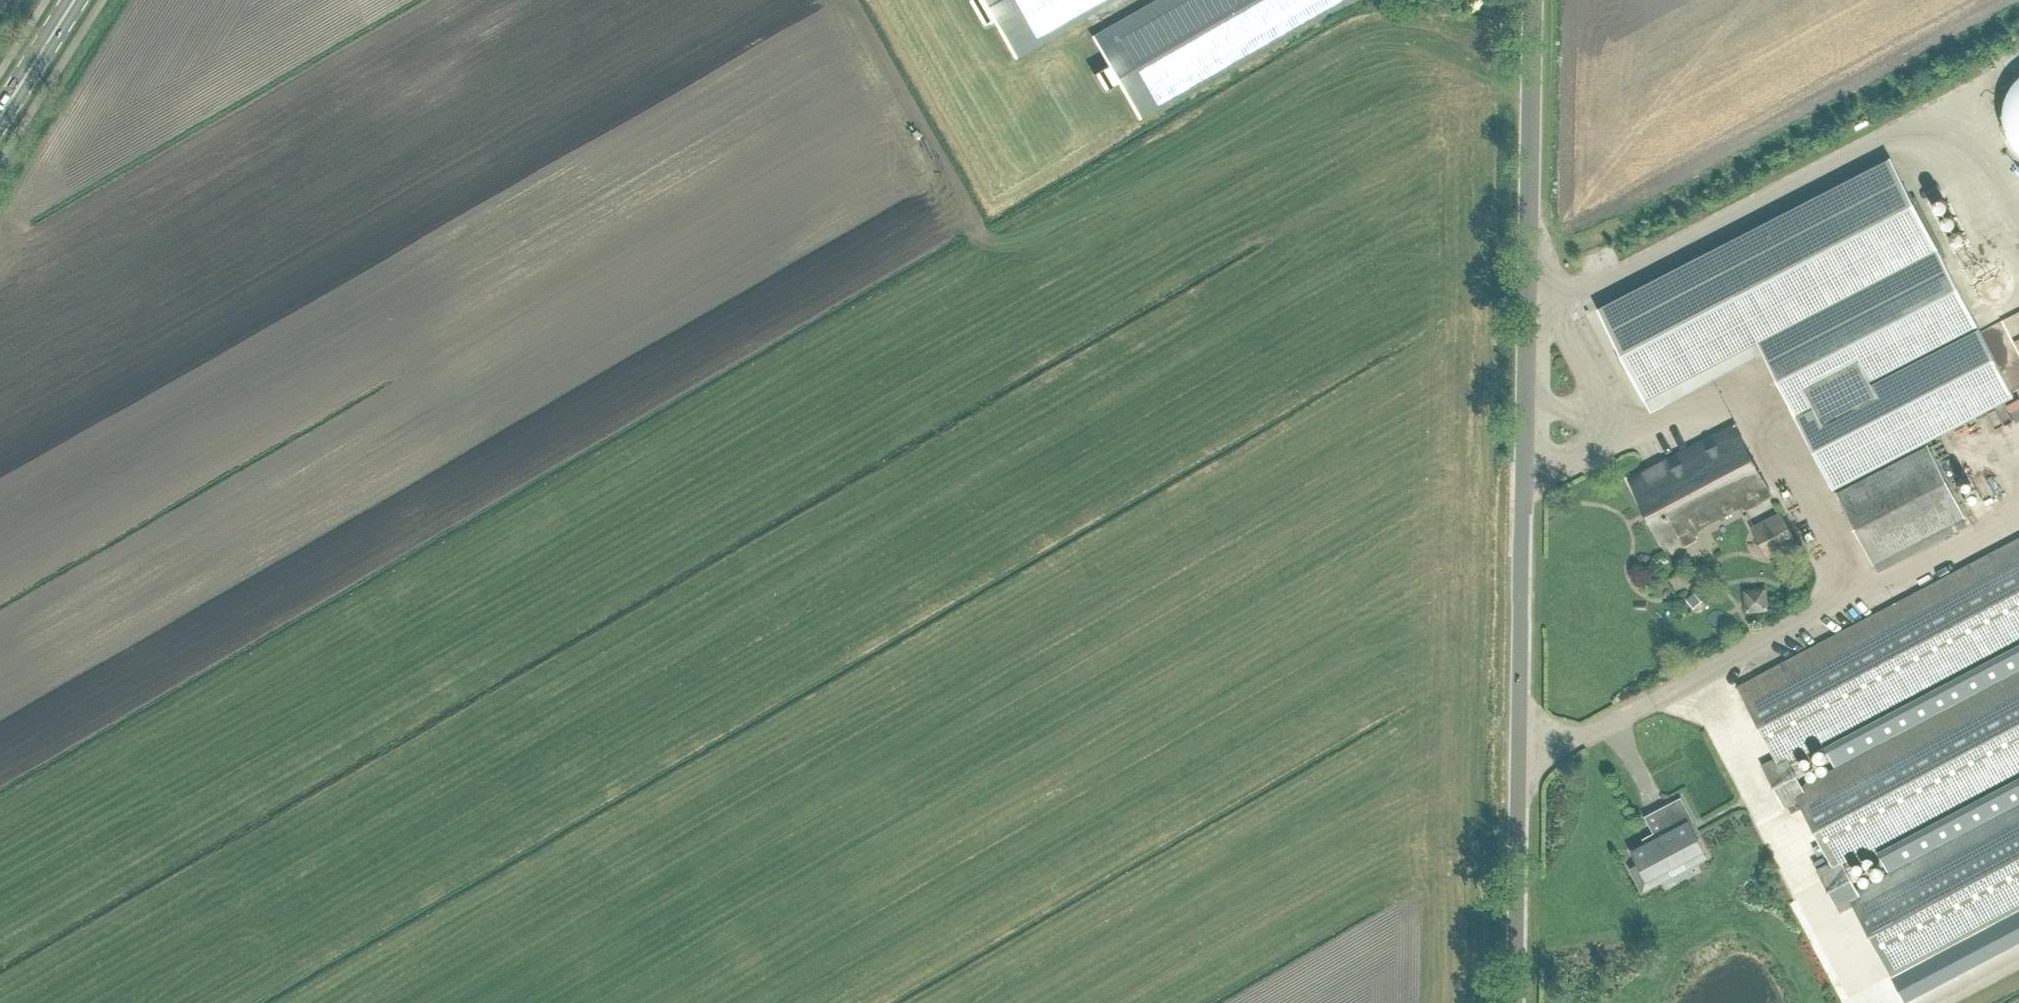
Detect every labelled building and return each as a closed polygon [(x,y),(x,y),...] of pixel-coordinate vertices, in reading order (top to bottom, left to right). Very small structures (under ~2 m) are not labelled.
[(1017,55),(1086,16),(1114,0),(985,0),(1017,55)] [(1107,65),(1092,73),(1104,92),(1119,83),(1121,82),(1141,117),(1344,0),(1154,0),(1094,35),(1110,63),(1107,65)] [(2002,114),(2002,119),(2003,123),(2004,128),(2005,132),(2007,136),(2009,140),(2011,144),(2014,148),(2017,151),(2018,153),(2018,76),(2017,78),(2014,81),(2011,84),(2009,88),(2007,92),(2005,96),(2004,101),(2003,105),(2002,110),(2002,114)] [(1757,341),(1788,400),(1797,417),(1798,421),(1833,490),(1912,450),(2013,396),(1977,324),(1890,157),(1710,250),(1598,307),(1645,400),(1757,341)] [(1770,492),(1734,424),(1630,480),(1666,547),(1697,531),(1697,527),(1741,505),(1743,506),(1770,492)] [(1964,516),(1927,444),(1836,492),(1874,564),(1964,516)] [(1797,542),(1788,525),(1781,511),(1750,527),(1767,558),(1797,542)] [(2018,908),(2018,806),(1857,891),(1844,867),(2018,774),(2018,673),(1802,788),(1789,764),(2018,642),(2018,539),(1738,687),(1775,758),(1762,765),(1784,807),(1787,806),(1791,814),(1802,808),(1830,862),(1817,869),(1840,912),(1853,905),(1891,976),(2018,908)] [(1667,833),(1632,852),(1638,863),(1631,867),(1643,889),(1706,856),(1691,827),(1696,824),(1681,797),(1655,810),(1667,833)] [(1883,969),(1870,975),(1878,992),(1891,986),(1883,969)]
